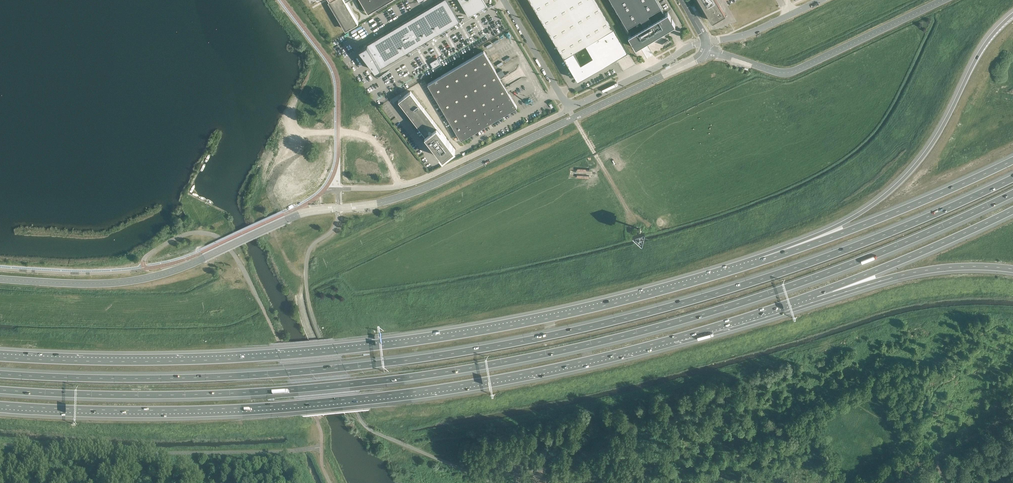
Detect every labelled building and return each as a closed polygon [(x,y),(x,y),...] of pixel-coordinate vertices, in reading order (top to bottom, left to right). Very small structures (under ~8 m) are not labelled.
[(345,0),(329,0),(346,29),(351,26),(351,27),(357,24),(356,23),(358,22),(358,23),(359,23),(346,2),(350,0),(345,0)] [(376,71),(460,21),(447,0),(442,0),(359,49),(376,71)] [(368,12),(368,13),(390,0),(361,0),(368,12)] [(469,16),(487,5),(484,0),(459,0),(469,16)] [(597,71),(597,70),(596,71),(595,69),(609,61),(628,50),(598,0),(531,0),(578,79),(592,71),(593,73),(592,73),(597,71)] [(624,22),(631,34),(628,35),(635,48),(638,46),(637,45),(638,45),(639,47),(673,27),(672,25),(673,26),(675,24),(668,12),(665,13),(665,14),(658,2),(657,0),(611,0),(624,22)] [(720,4),(717,0),(700,0),(712,21),(717,18),(718,18),(719,18),(719,17),(725,13),(720,4)] [(517,107),(484,50),(428,84),(457,133),(448,140),(410,91),(398,100),(445,161),(457,151),(450,142),(458,135),(459,137),(461,140),(517,107)] [(437,58),(430,63),(434,68),(441,64),(437,58)]
